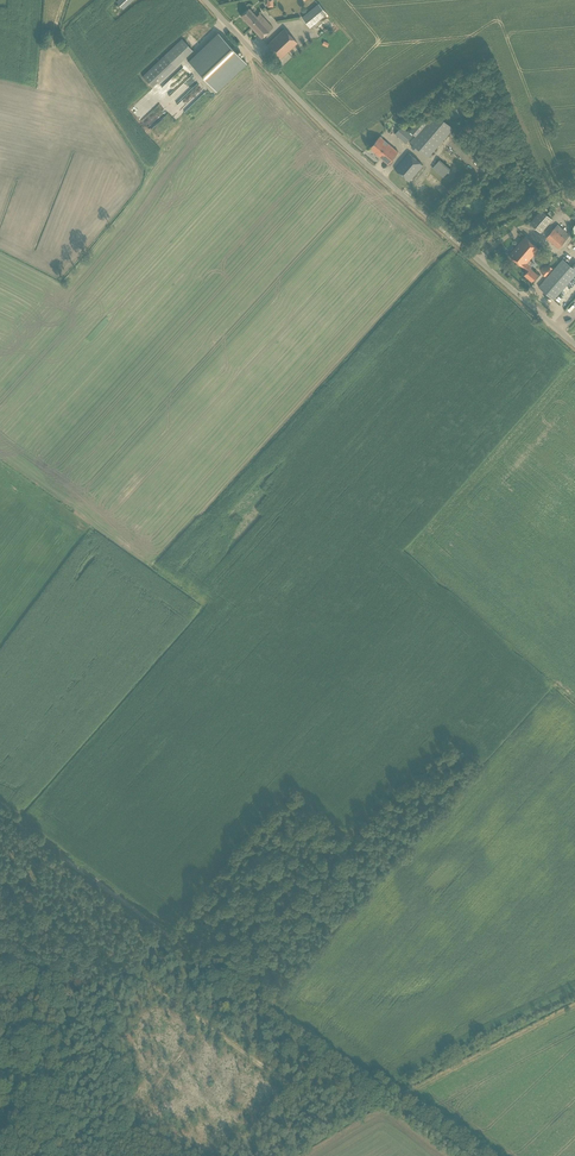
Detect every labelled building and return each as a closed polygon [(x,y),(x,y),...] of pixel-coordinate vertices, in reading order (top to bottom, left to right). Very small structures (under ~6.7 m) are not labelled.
[(122,9),(132,0),(117,0),(115,2),(122,9)] [(327,14),(319,4),(302,18),(310,27),(327,14)] [(240,16),(261,38),(273,27),(260,13),(256,16),(249,8),(240,16)] [(284,29),(267,45),(279,58),(296,42),(284,29)] [(246,63),(218,33),(188,61),(217,91),(246,63)] [(181,38),(142,76),(152,87),(156,82),(158,83),(192,50),(181,38)] [(448,108),(448,110),(448,112),(449,114),(450,116),(452,117),(454,118),(455,119),(458,119),(460,118),(461,117),(463,116),(464,114),(465,112),(465,110),(465,108),(464,106),(463,105),(461,103),(460,102),(458,102),(455,102),(454,102),(452,103),(450,105),(449,106),(448,108)] [(415,136),(413,138),(410,142),(413,145),(411,147),(415,150),(417,148),(428,157),(453,128),(435,113),(426,124),(421,120),(411,132),(415,136)] [(401,127),(399,129),(395,134),(406,143),(412,136),(401,127)] [(380,136),(370,148),(388,164),(398,152),(380,136)] [(409,153),(395,169),(409,181),(423,165),(409,153)] [(449,170),(439,161),(432,168),(443,177),(449,170)] [(552,219),(541,209),(529,222),(541,233),(552,219)] [(558,249),(570,235),(557,224),(546,237),(558,249)] [(529,260),(536,252),(539,249),(539,248),(525,236),(508,254),(527,271),(524,275),(532,281),(536,277),(538,274),(531,268),(532,267),(531,266),(534,263),(529,260)] [(542,283),(538,287),(553,300),(574,275),(574,270),(562,259),(542,283)] [(551,268),(549,265),(542,273),(545,275),(551,268)]
